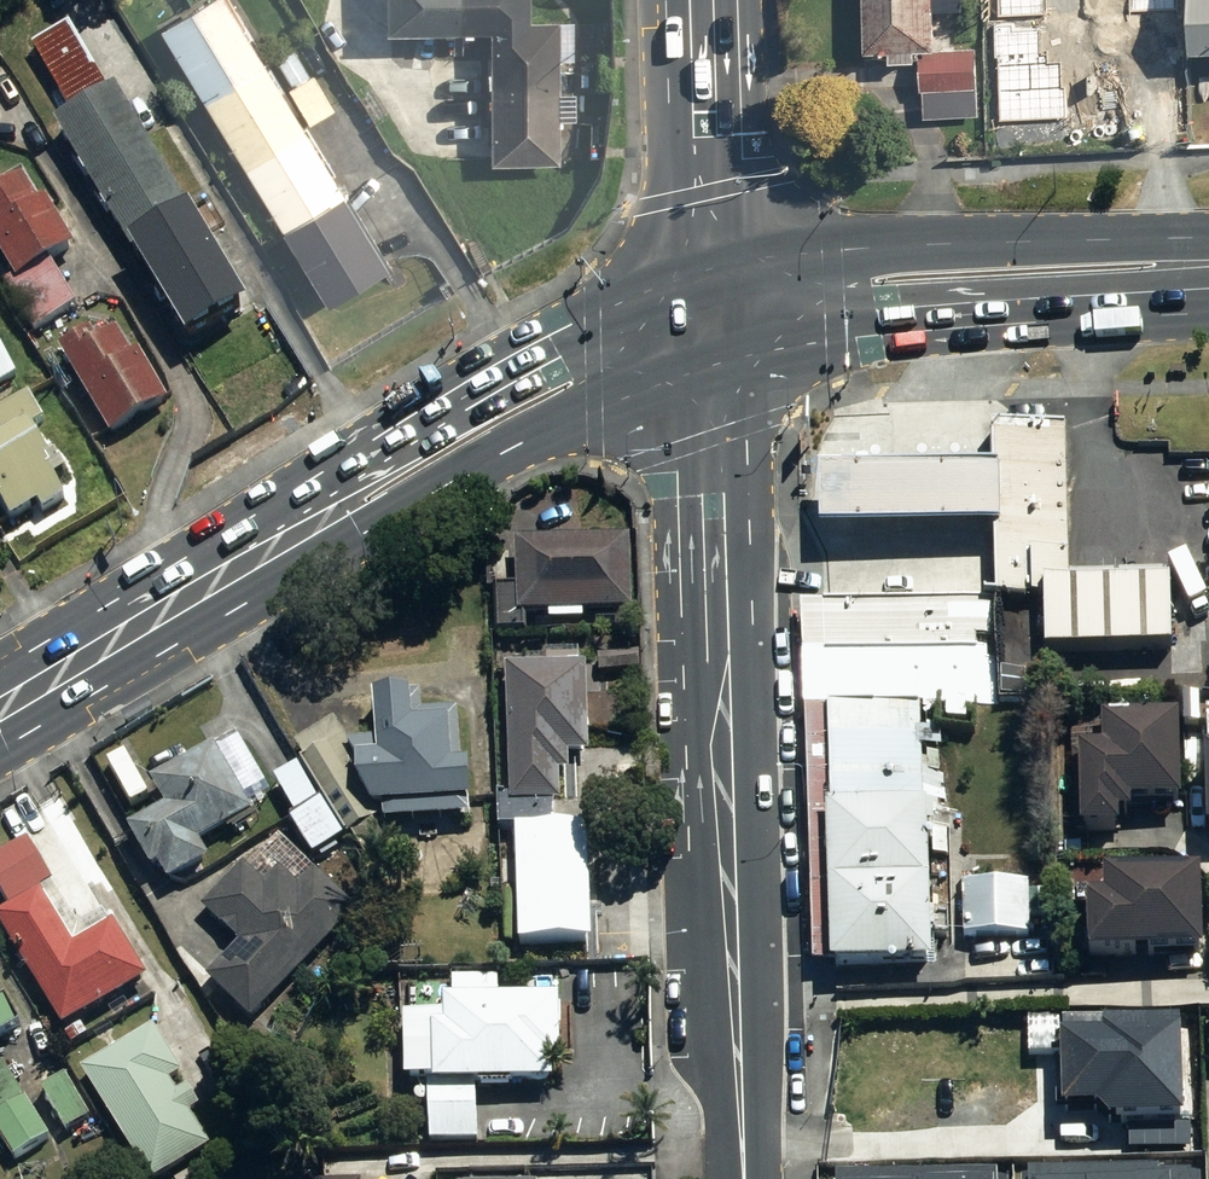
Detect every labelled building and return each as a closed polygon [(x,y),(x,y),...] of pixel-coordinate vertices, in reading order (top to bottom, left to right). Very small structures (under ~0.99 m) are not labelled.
[(167,21),(290,233),(294,231),(334,301),(396,265),(352,189),(347,192),(236,0),(204,0),(167,21)] [(394,27),(498,27),(498,161),(564,161),(564,17),(537,17),(537,0),(394,0),(394,27)] [(875,47),(897,46),(898,57),(925,56),(924,45),(944,44),(942,7),(970,6),(970,0),(873,0),(875,47)] [(1043,6),(1048,11),(1037,23),(1070,53),(1081,40),(1102,59),(1155,0),(1048,0),(1043,6)] [(1200,47),(1208,47),(1208,0),(1199,0),(1200,47)] [(74,23),(35,46),(73,111),(112,88),(74,23)] [(982,46),(926,48),(928,89),(929,89),(930,116),(978,114),(977,87),(984,87),(982,46)] [(122,89),(62,125),(139,252),(143,250),(198,341),(257,306),(199,210),(197,212),(122,89)] [(0,181),(0,245),(19,278),(10,284),(37,331),(82,305),(57,263),(82,248),(53,199),(46,203),(31,177),(12,188),(6,177),(0,181)] [(118,321),(66,351),(115,437),(175,402),(146,353),(139,358),(118,321)] [(24,376),(8,349),(0,354),(0,389),(24,376)] [(0,414),(0,437),(6,447),(50,420),(34,394),(0,414)] [(1071,426),(1000,427),(1001,468),(1002,524),(1003,597),(1053,596),(1052,581),(1073,581),(1071,426)] [(0,454),(0,504),(11,522),(15,520),(17,523),(45,506),(49,512),(70,499),(57,467),(61,464),(41,430),(0,454)] [(1002,524),(1001,468),(831,470),(831,527),(1002,524)] [(636,539),(522,542),(523,584),(497,585),(498,631),(530,630),(529,614),(554,613),(554,621),(588,620),(588,612),(638,611),(636,539)] [(1073,581),(1052,581),(1053,596),(1054,647),(1179,645),(1177,579),(1073,581)] [(820,598),(822,705),(918,702),(1002,701),(1000,595),(820,598)] [(552,665),(510,666),(514,806),(566,804),(565,774),(574,774),(574,756),(595,755),(593,664),(585,664),(585,657),(551,658),(552,665)] [(379,823),(390,815),(391,824),(478,818),(477,803),(480,803),(478,764),(468,764),(465,713),(429,715),(428,695),(382,698),(385,742),(353,744),(339,721),(299,744),(309,762),(279,779),(301,817),(295,820),(319,858),(351,835),(354,838),(357,836),(369,857),(391,845),(379,823)] [(153,701),(127,716),(132,724),(157,709),(153,701)] [(822,705),(824,806),(921,804),(918,702),(822,705)] [(1187,713),(1111,715),(1112,746),(1087,747),(1087,750),(1076,751),(1079,831),(1127,830),(1127,815),(1141,814),(1140,802),(1190,801),(1187,713)] [(172,808),(135,829),(158,870),(164,867),(174,885),(217,861),(206,843),(236,826),(241,834),(266,820),(257,805),(276,794),(246,741),(224,753),(220,746),(157,782),(172,808)] [(921,804),(824,806),(827,971),(925,969),(921,804)] [(610,808),(514,810),(518,958),(614,955),(610,808)] [(2,917),(68,1029),(153,978),(119,920),(78,945),(46,891),(59,883),(33,840),(0,860),(0,887),(14,910),(2,917)] [(243,943),(210,980),(257,1022),(363,908),(319,869),(303,886),(299,883),(284,868),(269,885),(248,865),(207,910),(243,943)] [(1112,871),(1113,894),(1089,895),(1091,955),(1208,951),(1208,868),(1112,871)] [(1027,873),(964,874),(965,932),(1028,931),(1027,873)] [(448,1014),(410,1015),(412,1081),(433,1081),(435,1144),(482,1142),(480,1085),(561,1083),(561,1062),(568,1062),(566,996),(505,997),(504,980),(473,981),(473,984),(454,985),(455,998),(447,999),(448,1014)] [(27,1027),(12,1002),(6,1006),(0,994),(0,1043),(27,1027)] [(1186,1119),(1180,1015),(1106,1019),(1106,1032),(1058,1035),(1062,1109),(1100,1107),(1111,1123),(1186,1119)] [(88,1071),(153,1178),(164,1178),(215,1149),(194,1113),(205,1107),(193,1088),(183,1094),(175,1081),(186,1075),(159,1029),(88,1071)] [(18,1161),(53,1140),(0,1053),(0,1132),(18,1161)] [(70,1077),(46,1091),(70,1132),(94,1117),(70,1077)] [(1024,1174),(1024,1178),(1201,1178),(1201,1171),(1174,1171),(1174,1176),(1162,1176),(1161,1171),(1154,1171),(1154,1160),(1070,1162),(1071,1173),(1024,1174)]
